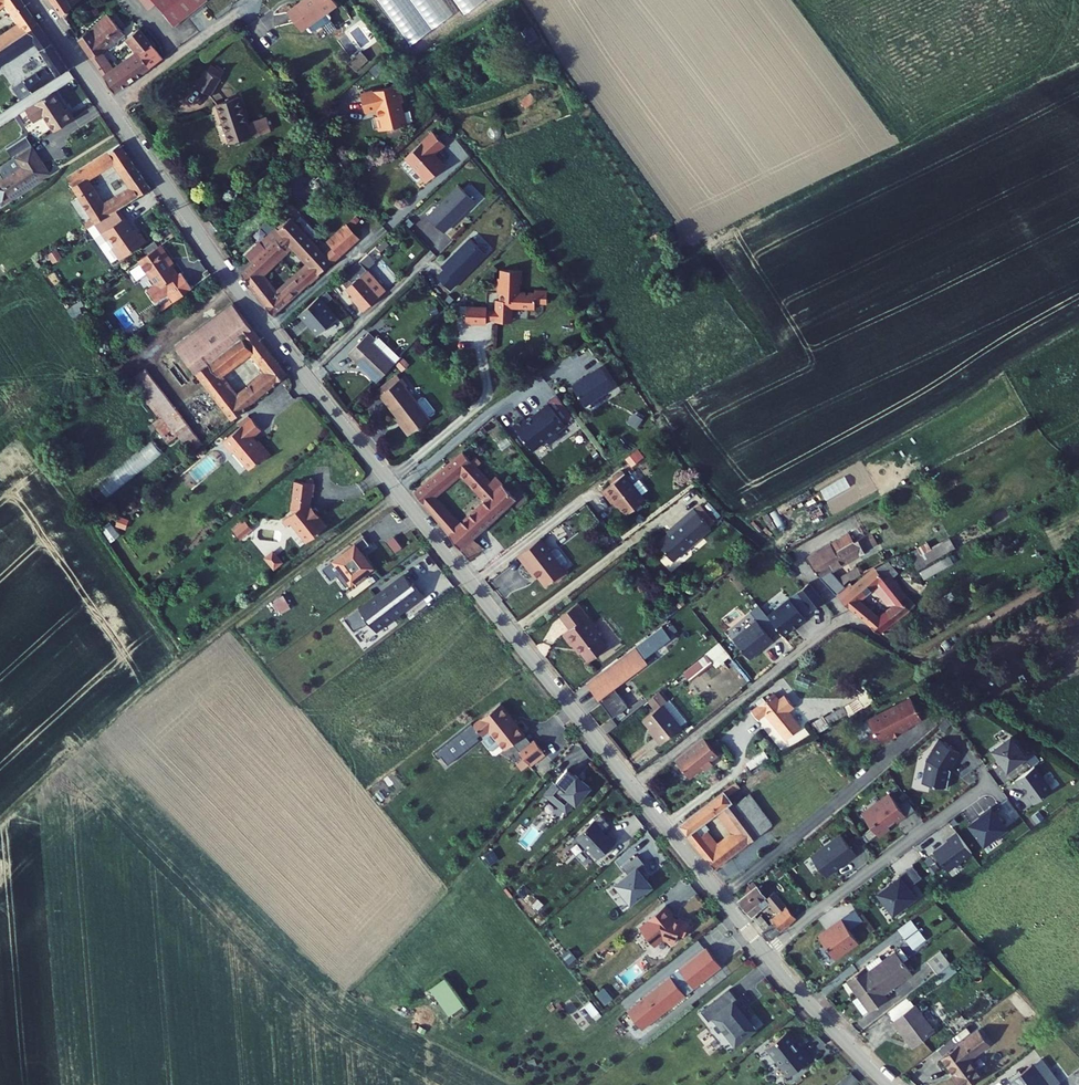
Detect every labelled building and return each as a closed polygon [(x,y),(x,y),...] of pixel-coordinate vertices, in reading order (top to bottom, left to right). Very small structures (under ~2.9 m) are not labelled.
[(7,8),(24,32),(31,41),(42,33),(20,0),(0,0),(0,13),(7,8)] [(64,20),(74,12),(87,1),(86,0),(51,0),(64,20)] [(150,15),(158,9),(177,31),(210,4),(207,0),(138,0),(150,15)] [(293,9),(306,27),(342,1),(341,0),(305,0),(293,9)] [(379,1),(386,15),(389,14),(395,27),(444,4),(442,0),(381,0),(379,1)] [(108,11),(79,35),(94,56),(106,46),(125,28),(108,11)] [(107,60),(100,65),(117,90),(166,53),(141,24),(130,34),(142,48),(118,64),(112,68),(107,60)] [(24,32),(0,49),(0,61),(1,62),(31,41),(24,32)] [(42,33),(31,41),(1,62),(0,63),(0,69),(5,75),(39,51),(50,43),(42,33)] [(55,51),(50,43),(39,51),(45,59),(55,51)] [(106,46),(94,56),(100,65),(107,60),(112,68),(118,64),(106,46)] [(73,76),(55,51),(45,59),(53,71),(17,95),(25,108),(73,76)] [(199,89),(212,97),(225,74),(213,66),(199,89)] [(406,84),(368,92),(372,111),(385,108),(386,115),(382,115),(385,130),(412,124),(407,102),(409,102),(406,84)] [(250,126),(241,97),(218,105),(230,144),(256,135),(256,137),(272,132),(268,118),(252,123),(253,125),(250,126)] [(47,121),(57,137),(77,123),(71,114),(68,116),(56,99),(31,117),(38,127),(47,121)] [(446,148),(435,136),(407,161),(416,171),(416,172),(429,186),(446,169),(440,163),(439,164),(437,161),(437,159),(435,158),(446,148)] [(132,162),(124,151),(71,185),(78,196),(91,188),(120,169),(132,162)] [(0,189),(0,199),(7,209),(53,179),(35,152),(17,164),(23,174),(0,189)] [(137,169),(132,162),(120,169),(126,177),(137,169)] [(156,196),(137,169),(126,177),(138,194),(115,208),(114,206),(106,211),(96,194),(83,203),(101,230),(125,215),(156,196)] [(467,193),(452,179),(423,207),(437,222),(467,193)] [(91,188),(78,196),(83,203),(96,194),(91,188)] [(144,242),(125,215),(101,230),(100,231),(113,249),(106,253),(118,271),(125,266),(126,268),(152,249),(146,240),(144,242)] [(333,268),(291,221),(278,232),(283,237),(277,242),(286,252),(291,247),(309,268),(320,279),(333,268)] [(278,232),(276,230),(267,239),(273,246),(266,252),(260,245),(247,258),(253,264),(241,275),(253,292),(264,282),(260,276),(286,252),(277,242),(283,237),(278,232)] [(478,245),(464,230),(436,256),(439,260),(432,266),(443,277),(478,245)] [(113,249),(100,231),(93,235),(106,253),(113,249)] [(273,246),(267,239),(260,245),(266,252),(273,246)] [(489,272),(499,262),(490,253),(481,263),(489,272)] [(166,254),(144,269),(160,294),(153,299),(160,310),(173,302),(179,310),(197,297),(187,282),(184,284),(174,271),(177,269),(166,254)] [(357,267),(338,285),(355,304),(353,306),(363,317),(385,297),(357,267)] [(320,279),(309,268),(300,275),(310,287),(320,279)] [(540,307),(552,308),(552,296),(540,295),(540,297),(525,296),(526,288),(527,288),(528,275),(505,273),(504,287),(502,287),(501,297),(505,297),(505,304),(499,303),(497,325),(507,326),(508,318),(516,319),(516,312),(536,313),(540,310),(540,307)] [(310,287),(300,275),(275,296),(264,282),(253,292),(271,317),(310,287)] [(313,290),(291,306),(307,327),(329,310),(313,290)] [(293,380),(236,308),(178,353),(237,425),(293,380)] [(174,309),(165,317),(167,320),(176,312),(174,309)] [(491,310),(470,309),(469,326),(489,327),(491,310)] [(516,319),(508,318),(507,326),(515,326),(516,319)] [(378,338),(372,332),(352,352),(381,381),(384,377),(388,374),(390,371),(395,366),(398,363),(375,340),(378,338)] [(403,358),(380,335),(378,338),(375,340),(398,363),(403,358)] [(619,386),(609,368),(602,373),(601,371),(579,384),(591,403),(592,402),(593,404),(596,405),(602,401),(603,399),(601,396),(619,386)] [(207,449),(149,376),(139,385),(196,457),(207,449)] [(401,389),(396,383),(379,398),(395,416),(401,423),(399,425),(409,437),(432,417),(432,416),(418,401),(405,386),(401,389)] [(438,409),(426,396),(424,396),(418,401),(432,416),(437,411),(438,409)] [(570,422),(553,401),(545,407),(545,406),(535,414),(536,415),(531,418),(528,415),(517,423),(537,448),(550,437),(553,441),(564,433),(561,429),(570,422)] [(401,423),(395,416),(393,418),(399,425),(401,423)] [(267,435),(257,423),(230,445),(229,449),(237,458),(242,458),(256,478),(267,469),(269,471),(278,464),(266,449),(265,448),(264,447),(263,447),(262,447),(260,448),(256,443),(267,435)] [(154,441),(92,484),(102,498),(164,455),(154,441)] [(467,544),(482,531),(526,494),(504,469),(497,475),(471,445),(422,486),(467,544)] [(626,456),(631,464),(643,456),(638,449),(626,456)] [(201,492),(224,473),(213,459),(190,478),(201,492)] [(615,481),(630,470),(628,468),(613,478),(615,481)] [(649,495),(640,484),(630,470),(615,481),(605,489),(614,501),(618,498),(629,513),(650,497),(649,495)] [(640,484),(649,495),(655,490),(646,479),(640,484)] [(314,500),(316,487),(309,486),(299,485),(297,497),(312,499),(314,500)] [(311,509),(312,499),(297,497),(294,511),(299,507),(311,509)] [(654,534),(664,549),(705,519),(693,502),(670,519),(672,521),(665,526),(654,534)] [(328,530),(311,509),(299,507),(294,511),(298,515),(285,525),(289,530),(294,526),(310,546),(328,530)] [(764,514),(771,531),(784,526),(777,509),(764,514)] [(664,549),(670,557),(710,527),(705,519),(664,549)] [(111,540),(120,534),(110,520),(101,527),(111,540)] [(255,533),(248,526),(237,535),(243,543),(255,533)] [(837,545),(841,553),(870,537),(866,530),(837,545)] [(374,539),(367,531),(346,548),(347,549),(338,556),(346,566),(356,579),(368,569),(369,570),(379,562),(371,552),(370,553),(366,549),(367,548),(365,546),(374,539)] [(491,542),(482,531),(467,544),(476,555),(491,542)] [(394,551),(403,545),(396,534),(387,540),(394,551)] [(832,583),(843,595),(851,590),(849,588),(843,582),(836,573),(884,546),(877,534),(870,537),(841,553),(837,545),(812,559),(817,567),(832,583)] [(554,552),(542,536),(519,553),(525,561),(528,559),(539,575),(546,584),(556,576),(566,569),(566,568),(554,552)] [(926,554),(932,565),(963,548),(957,537),(926,554)] [(562,550),(559,549),(554,552),(566,568),(570,565),(571,561),(562,550)] [(917,553),(925,569),(932,565),(926,554),(924,549),(917,553)] [(927,571),(931,578),(958,563),(953,555),(927,571)] [(284,567),(275,556),(268,562),(277,573),(284,567)] [(537,576),(539,575),(528,559),(525,561),(537,576)] [(918,610),(911,602),(916,598),(901,580),(909,575),(897,562),(892,563),(882,569),(884,570),(861,589),(856,586),(851,590),(843,595),(854,605),(887,632),(918,610)] [(417,578),(410,569),(393,582),(394,583),(386,589),(385,588),(365,603),(365,602),(350,613),(360,627),(375,616),(382,626),(429,590),(419,577),(417,578)] [(570,574),(566,569),(556,576),(559,581),(570,574)] [(797,571),(789,579),(806,599),(815,591),(797,571)] [(843,582),(849,588),(866,578),(863,571),(843,582)] [(798,604),(783,586),(762,604),(777,622),(798,604)] [(880,591),(896,609),(902,605),(886,587),(880,591)] [(285,592),(273,599),(282,612),(293,605),(285,592)] [(867,601),(872,605),(878,600),(873,596),(867,601)] [(911,602),(918,610),(924,605),(916,598),(911,602)] [(562,614),(567,621),(584,608),(579,602),(562,614)] [(765,625),(750,607),(728,625),(744,643),(765,625)] [(575,642),(580,648),(599,634),(599,633),(601,631),(584,608),(567,621),(571,627),(564,632),(573,644),(575,642)] [(670,638),(662,626),(637,644),(649,661),(654,657),(650,652),(670,638)] [(582,651),(590,662),(609,648),(599,634),(580,648),(582,651)] [(762,651),(774,664),(791,649),(779,636),(762,651)] [(731,654),(720,640),(703,653),(709,660),(718,654),(723,660),(731,654)] [(649,661),(637,644),(587,681),(613,715),(628,703),(616,686),(649,661)] [(652,734),(658,741),(680,724),(662,701),(667,696),(660,687),(647,697),(654,706),(642,716),(655,732),(652,734)] [(823,717),(828,725),(872,697),(867,689),(823,717)] [(772,710),(792,735),(807,723),(794,707),(800,703),(792,692),(786,697),(781,690),(761,705),(767,714),(772,710)] [(686,719),(668,696),(667,696),(662,701),(680,724),(686,719)] [(915,696),(886,711),(885,715),(873,721),(878,732),(880,731),(885,742),(897,736),(896,733),(902,730),(903,732),(912,728),(910,726),(926,718),(915,696)] [(530,726),(507,697),(481,717),(489,727),(496,722),(511,741),(530,726)] [(765,715),(767,714),(761,705),(759,707),(765,715)] [(871,719),(873,721),(885,715),(886,711),(871,719)] [(1022,744),(1007,724),(988,739),(1002,759),(1022,744)] [(954,738),(932,726),(921,745),(916,769),(941,776),(946,753),(954,738)] [(548,742),(540,732),(525,743),(533,754),(548,742)] [(702,734),(674,756),(688,774),(701,764),(703,767),(711,760),(709,758),(717,752),(702,734)] [(586,766),(562,749),(545,774),(565,788),(576,773),(578,778),(586,766)] [(1047,780),(1030,756),(1012,769),(1029,793),(1047,780)] [(679,819),(715,863),(772,821),(749,788),(743,792),(734,782),(679,819)] [(893,794),(883,782),(857,803),(867,815),(854,826),(860,834),(909,795),(902,786),(893,794)] [(608,802),(598,791),(570,816),(592,840),(617,818),(610,811),(606,815),(600,809),(608,802)] [(998,813),(986,795),(964,810),(977,828),(998,813)] [(718,810),(733,830),(739,832),(742,829),(724,805),(718,810)] [(696,825),(714,846),(720,843),(702,821),(696,825)] [(964,840),(950,821),(926,839),(940,858),(964,840)] [(851,845),(836,825),(805,848),(821,868),(851,845)] [(645,841),(634,830),(619,845),(625,852),(612,863),(630,882),(650,863),(636,849),(645,841)] [(915,866),(906,853),(868,879),(886,904),(909,889),(900,876),(915,866)] [(743,899),(775,940),(800,919),(778,890),(769,897),(783,916),(776,921),(778,923),(773,926),(761,910),(764,908),(759,902),(768,895),(757,878),(756,879),(755,877),(746,884),(752,891),(743,899)] [(676,906),(669,897),(652,910),(653,911),(643,919),(658,937),(667,930),(678,935),(681,926),(687,928),(688,925),(692,916),(693,914),(682,910),(681,912),(679,911),(675,907),(676,906)] [(852,931),(836,911),(814,928),(829,949),(852,931)] [(901,929),(907,937),(922,926),(915,918),(901,929)] [(909,940),(915,948),(930,937),(924,929),(909,940)] [(725,959),(710,939),(682,961),(698,980),(725,959)] [(846,981),(858,998),(904,964),(896,953),(883,962),(879,957),(846,981)] [(928,965),(937,977),(952,967),(943,954),(928,965)] [(689,987),(698,980),(682,961),(674,967),(689,987)] [(858,998),(868,1013),(886,1000),(883,997),(912,976),(904,964),(858,998)] [(689,987),(674,967),(646,990),(645,992),(642,995),(640,995),(630,1002),(646,1021),(689,987)] [(750,999),(724,969),(696,994),(704,1003),(709,998),(732,1025),(750,1008),(745,1003),(750,999)] [(450,1014),(465,1004),(446,976),(430,986),(450,1014)] [(893,1022),(911,1047),(933,1031),(915,1006),(893,1022)] [(798,1035),(790,1025),(770,1041),(792,1069),(814,1052),(804,1039),(801,1041),(796,1035),(798,1035)] [(956,1084),(972,1084),(981,1078),(969,1062),(990,1048),(979,1033),(943,1060),(954,1075),(951,1078),(956,1084)] [(1044,1061),(1011,1084),(1063,1084),(1044,1061)]
